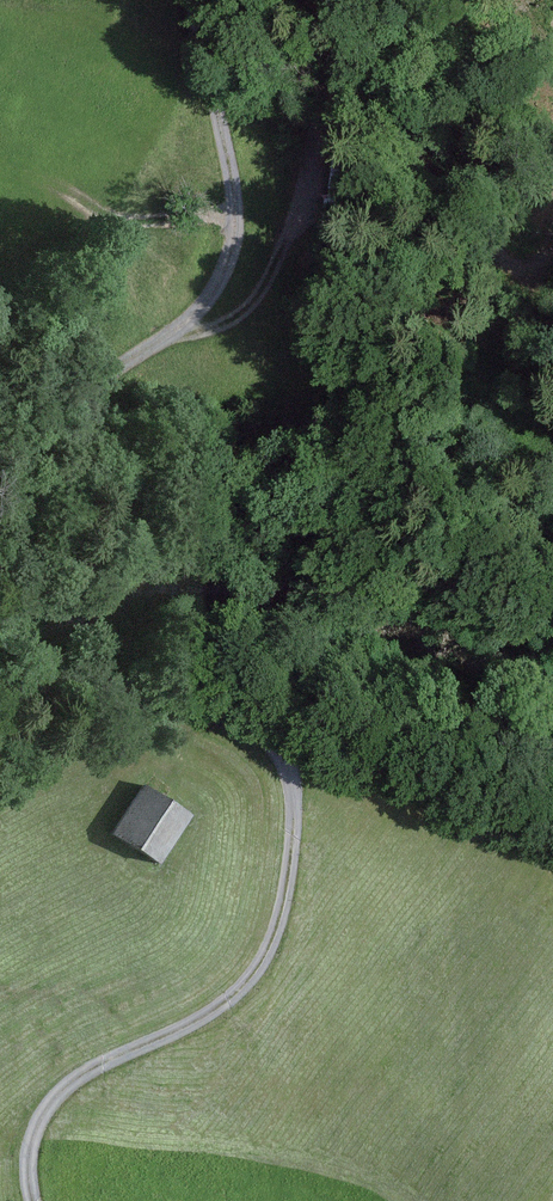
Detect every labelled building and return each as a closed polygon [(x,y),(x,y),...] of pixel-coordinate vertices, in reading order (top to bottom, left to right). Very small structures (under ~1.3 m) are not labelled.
[(171,822),(127,790),(93,837),(137,869),(171,822)]
